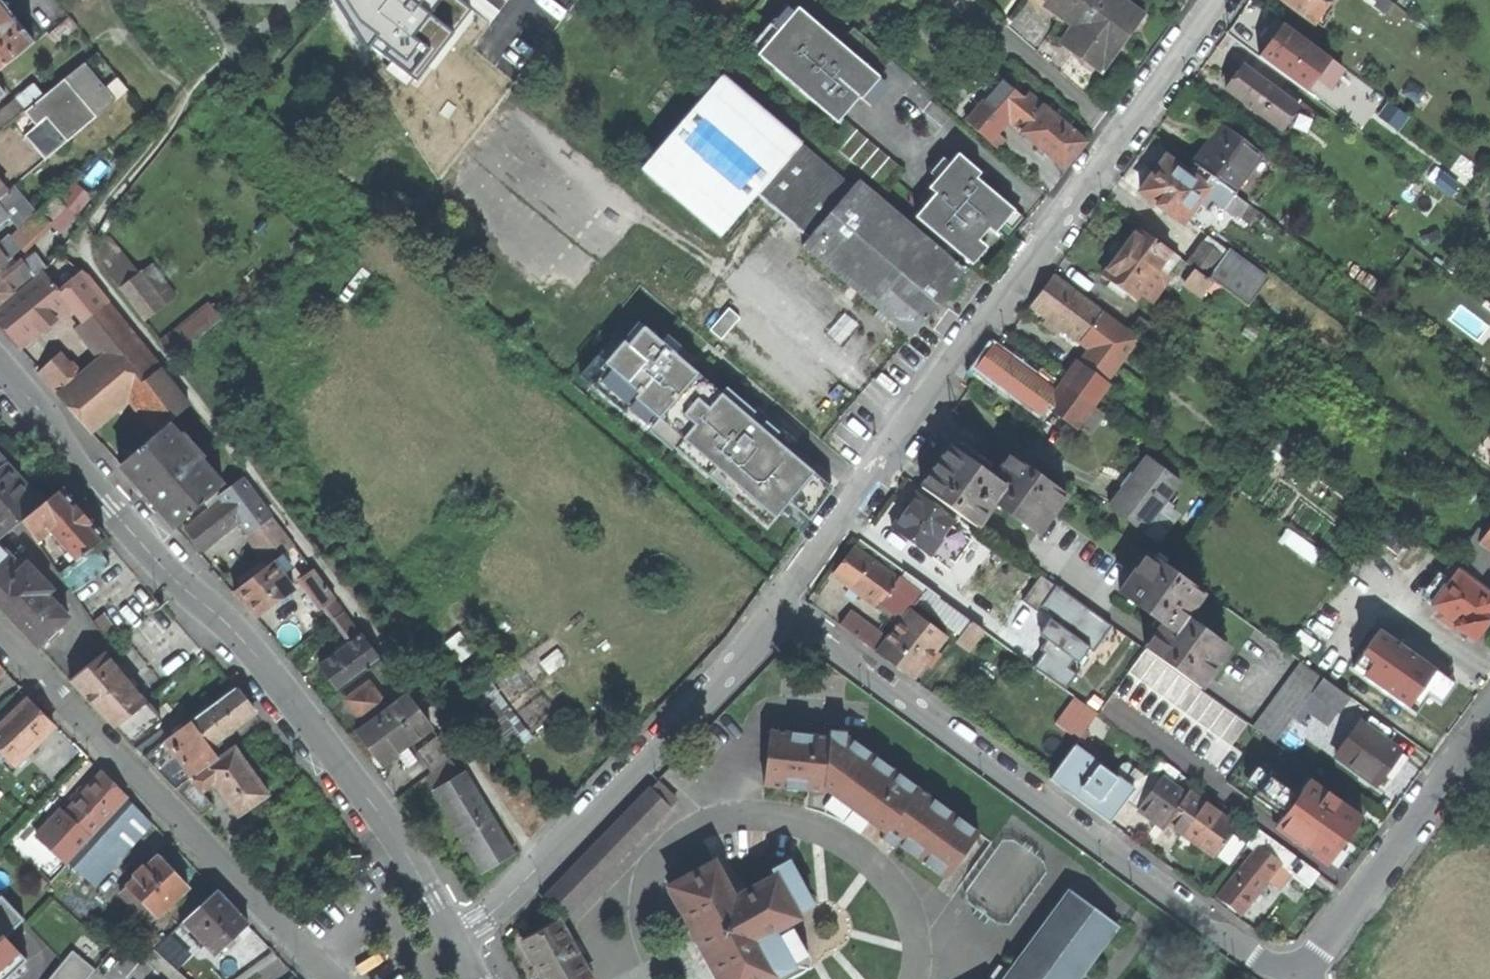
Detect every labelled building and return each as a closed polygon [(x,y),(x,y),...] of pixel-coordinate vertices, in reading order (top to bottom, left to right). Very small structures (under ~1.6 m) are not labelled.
[(34,41),(1,0),(0,0),(0,69),(20,53),(34,41)] [(1086,35),(1074,51),(1100,71),(1118,46),(1140,15),(1120,0),(1039,0),(1086,35)] [(1315,24),(1332,0),(1283,0),(1315,24)] [(1380,15),(1389,3),(1385,0),(1360,0),(1380,15)] [(756,54),(837,123),(863,92),(890,60),(852,27),(838,43),(796,8),(756,54)] [(56,43),(77,25),(68,14),(47,32),(56,43)] [(1283,20),(1258,55),(1309,91),(1318,78),(1331,88),(1347,66),(1283,20)] [(1226,89),(1278,127),(1296,104),(1244,65),(1235,77),(1226,89)] [(802,144),(803,142),(723,73),(639,171),(720,239),(757,196),(766,186),(817,229),(808,239),(802,246),(910,339),(966,274),(858,180),(853,188),(802,144)] [(45,158),(96,115),(65,77),(42,96),(29,107),(34,114),(32,115),(37,122),(25,133),(45,158)] [(1023,98),(1002,79),(966,121),(997,147),(1004,140),(996,132),(1006,120),(1064,168),(1070,161),(1085,142),(1071,130),(1075,126),(1065,118),(1061,122),(1027,94),(1023,98)] [(27,109),(29,107),(42,96),(32,84),(0,111),(0,130),(27,109)] [(881,187),(899,167),(845,121),(827,142),(881,187)] [(1192,162),(1199,167),(1248,204),(1275,167),(1219,126),(1207,143),(1192,162)] [(980,173),(957,154),(918,199),(925,205),(915,217),(963,258),(988,229),(994,234),(997,230),(1008,240),(1025,220),(982,183),(977,189),(971,184),(976,178),(980,173)] [(1246,224),(1256,210),(1248,204),(1199,167),(1192,176),(1165,156),(1155,169),(1152,174),(1148,175),(1140,186),(1140,190),(1139,191),(1156,204),(1155,206),(1166,214),(1168,212),(1182,223),(1197,203),(1203,207),(1210,198),(1223,208),(1224,207),(1246,224)] [(978,180),(976,178),(971,184),(977,189),(982,183),(978,180)] [(757,196),(808,239),(817,229),(766,186),(757,196)] [(9,215),(5,210),(18,200),(9,188),(8,190),(0,196),(0,222),(9,215)] [(20,248),(21,248),(43,228),(40,224),(63,203),(55,194),(10,235),(9,233),(0,242),(0,266),(20,248)] [(1126,293),(1134,299),(1159,266),(1169,273),(1166,278),(1180,288),(1184,282),(1202,296),(1207,290),(1218,298),(1223,290),(1209,279),(1138,227),(1119,252),(1102,275),(1110,281),(1107,286),(1122,298),(1126,293)] [(1211,277),(1209,279),(1223,290),(1247,307),(1268,279),(1227,249),(1223,256),(1202,241),(1187,261),(1208,276),(1209,275),(1211,277)] [(144,320),(180,294),(155,260),(140,270),(125,250),(105,264),(144,320)] [(34,274),(23,260),(3,276),(0,272),(0,300),(34,274)] [(84,276),(69,288),(76,297),(70,302),(44,273),(0,308),(0,324),(14,339),(19,346),(68,306),(81,323),(77,327),(104,360),(85,375),(76,364),(64,374),(52,360),(38,373),(71,409),(89,430),(130,393),(160,369),(93,285),(84,276)] [(1046,407),(1075,429),(1092,406),(1108,384),(1104,381),(1136,337),(1053,275),(1042,290),(1030,306),(1089,349),(1063,384),(1040,367),(1033,377),(992,346),(984,357),(976,367),(1041,414),(1046,407)] [(191,341),(229,314),(217,297),(179,324),(191,341)] [(785,481),(821,440),(790,414),(777,429),(638,309),(595,358),(766,503),(785,481)] [(189,406),(160,369),(130,393),(160,430),(120,465),(145,494),(175,529),(226,483),(171,421),(189,406)] [(1051,514),(1065,494),(1010,454),(992,478),(949,447),(941,458),(921,486),(939,500),(951,508),(976,527),(994,502),(1038,533),(1051,514)] [(22,521),(46,501),(38,491),(33,494),(22,481),(0,454),(0,537),(1,538),(22,521)] [(1155,541),(1176,515),(1167,509),(1177,496),(1172,492),(1180,482),(1147,456),(1127,481),(1108,505),(1155,541)] [(243,479),(222,494),(224,498),(185,529),(195,541),(202,551),(239,521),(248,532),(243,535),(256,551),(267,566),(281,555),(294,545),(243,479)] [(51,531),(77,560),(96,546),(106,539),(85,515),(62,489),(46,501),(22,521),(37,543),(51,531)] [(947,514),(951,508),(939,500),(935,505),(918,492),(905,510),(893,528),(929,554),(954,519),(947,514)] [(1146,552),(1065,494),(1051,514),(1132,572),(1146,552)] [(1471,577),(1489,551),(1489,525),(1483,534),(1476,528),(1452,562),(1471,577)] [(68,617),(47,594),(52,590),(27,563),(19,570),(10,560),(12,558),(0,545),(0,606),(1,608),(37,646),(68,617)] [(59,573),(73,593),(110,566),(96,546),(77,560),(59,573)] [(857,594),(876,607),(878,604),(896,580),(852,549),(832,576),(849,589),(845,594),(849,597),(853,600),(857,594)] [(1198,687),(1227,648),(1183,617),(1202,592),(1146,552),(1132,572),(1118,592),(1162,624),(1157,631),(1145,649),(1198,687)] [(290,567),(281,555),(267,566),(233,591),(243,602),(257,618),(293,591),(281,574),(290,567)] [(950,581),(916,556),(903,572),(906,574),(927,589),(938,597),(950,581)] [(1472,638),(1483,624),(1488,617),(1486,616),(1489,610),(1489,592),(1458,568),(1431,604),(1441,612),(1439,614),(1472,638)] [(343,612),(312,570),(300,579),(322,609),(324,608),(333,620),(343,612)] [(911,610),(917,602),(927,589),(906,574),(899,582),(896,580),(878,604),(902,621),(911,610)] [(983,630),(938,597),(927,589),(917,602),(961,634),(957,640),(970,649),(983,630)] [(321,629),(307,610),(296,619),(310,637),(321,629)] [(946,636),(911,610),(902,621),(888,639),(877,653),(896,666),(913,679),(928,659),(933,663),(939,655),(935,652),(946,636)] [(381,662),(343,612),(333,620),(350,643),(319,666),(326,676),(339,693),(381,662)] [(840,626),(853,636),(864,623),(850,614),(840,626)] [(853,636),(877,653),(888,639),(864,623),(853,636)] [(1415,711),(1444,671),(1380,625),(1351,666),(1415,711)] [(133,746),(160,721),(128,683),(103,652),(69,680),(133,746)] [(1319,735),(1347,696),(1300,661),(1252,726),(1273,742),(1293,716),(1319,735)] [(382,698),(367,678),(344,694),(359,715),(382,698)] [(182,768),(190,780),(217,760),(206,744),(210,741),(212,744),(254,713),(244,700),(235,687),(143,757),(166,781),(182,768)] [(431,728),(405,694),(356,730),(374,754),(382,764),(431,728)] [(1074,696),(1054,723),(1079,741),(1079,740),(1099,714),(1074,696)] [(28,699),(0,726),(0,752),(13,766),(53,726),(37,710),(28,699)] [(1336,756),(1373,783),(1381,773),(1386,766),(1396,772),(1400,766),(1407,757),(1360,724),(1336,756)] [(893,849),(897,843),(934,797),(845,736),(846,731),(830,730),(829,737),(769,731),(763,787),(825,793),(825,791),(884,834),(880,839),(893,849)] [(54,778),(82,751),(67,736),(59,743),(52,736),(32,755),(54,778)] [(452,757),(437,737),(416,753),(431,773),(452,757)] [(1096,753),(1079,740),(1079,741),(1050,780),(1078,801),(1108,822),(1125,799),(1132,790),(1091,760),(1096,753)] [(237,817),(268,795),(252,771),(234,747),(217,760),(190,780),(175,790),(201,817),(213,807),(202,793),(214,784),(237,817)] [(1390,780),(1396,772),(1386,766),(1381,773),(1390,780)] [(1149,768),(1132,790),(1125,799),(1162,826),(1166,821),(1179,830),(1175,835),(1180,839),(1188,846),(1192,840),(1211,854),(1233,825),(1188,791),(1180,801),(1175,797),(1180,791),(1149,768)] [(109,779),(102,773),(65,812),(91,837),(127,798),(109,779)] [(513,853),(465,773),(434,791),(460,834),(482,872),(513,853)] [(1259,818),(1313,858),(1331,833),(1349,808),(1332,796),(1332,794),(1318,784),(1317,785),(1304,776),(1280,809),(1271,803),(1259,818)] [(671,808),(650,788),(546,896),(567,916),(671,808)] [(978,833),(934,797),(897,843),(945,878),(978,833)] [(151,824),(127,798),(91,838),(69,864),(94,886),(151,824)] [(1240,915),(1268,880),(1278,888),(1291,872),(1308,886),(1318,874),(1280,846),(1271,856),(1257,845),(1216,896),(1227,905),(1240,915)] [(160,857),(158,856),(120,893),(149,923),(187,887),(173,872),(175,870),(168,862),(162,855),(160,857)] [(718,978),(773,978),(794,968),(774,932),(799,919),(797,916),(812,907),(788,863),(773,872),(775,876),(734,899),(714,863),(668,888),(718,978)] [(1117,925),(1069,890),(1005,978),(1077,978),(1117,925)] [(216,891),(184,920),(216,955),(248,924),(230,906),(216,891)] [(0,903),(0,941),(7,934),(10,938),(30,920),(7,896),(2,901),(0,903)] [(522,942),(536,967),(543,978),(589,978),(558,922),(522,942)] [(32,961),(10,938),(7,934),(0,941),(0,978),(13,978),(32,961)] [(157,951),(146,963),(164,978),(187,978),(157,951)] [(97,972),(75,954),(55,978),(92,978),(97,972)]
